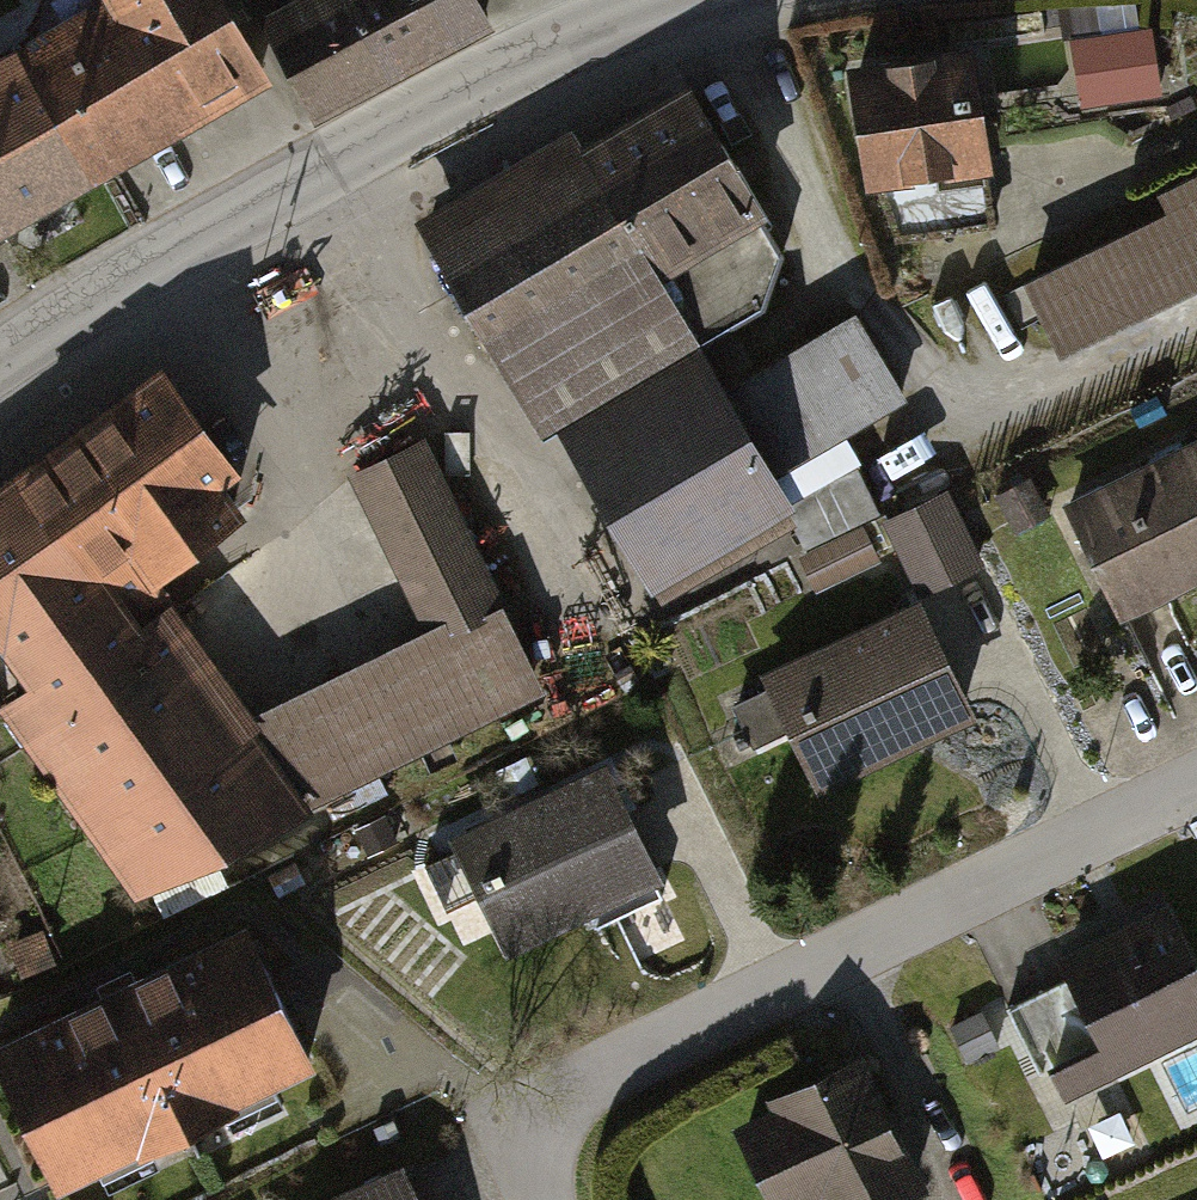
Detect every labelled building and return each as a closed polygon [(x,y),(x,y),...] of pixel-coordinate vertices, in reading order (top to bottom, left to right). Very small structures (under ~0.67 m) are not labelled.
[(222,0),(149,0),(114,20),(104,3),(33,43),(105,172),(268,81),(222,0)] [(104,3),(114,20),(149,0),(103,0),(104,3)] [(254,12),(311,118),(479,27),(465,0),(277,0),(254,12)] [(1074,104),(1157,91),(1146,25),(1063,38),(1074,104)] [(105,172),(33,43),(0,61),(0,230),(105,172)] [(920,172),(985,162),(968,44),(840,63),(856,167),(918,158),(920,172)] [(757,221),(686,95),(579,155),(561,122),(396,214),(528,451),(556,440),(702,350),(657,276),(757,221)] [(1056,351),(1196,282),(1196,164),(1148,188),(1160,212),(1022,280),(1056,351)] [(904,397),(853,310),(727,383),(778,470),(904,397)] [(556,440),(646,585),(792,496),(778,470),(727,383),(702,350),(556,440)] [(137,902),(311,817),(155,574),(234,523),(212,486),(240,465),(168,362),(0,477),(0,654),(20,684),(0,701),(0,718),(137,902)] [(1126,632),(1196,596),(1196,436),(1061,503),(1126,632)] [(551,694),(426,443),(353,479),(429,632),(255,718),(311,817),(551,694)] [(913,592),(976,564),(943,491),(880,519),(913,592)] [(860,531),(792,561),(808,597),(877,567),(860,531)] [(783,734),(818,809),(977,735),(915,603),(756,677),(762,690),(729,705),(750,750),(783,734)] [(603,777),(446,851),(450,859),(411,877),(433,922),(471,905),(499,964),(656,891),(603,777)] [(1065,1112),(1196,1046),(1196,966),(1157,888),(1045,945),(1085,1024),(1033,1050),(1065,1112)] [(315,1070),(245,925),(0,1042),(0,1083),(53,1194),(315,1070)] [(37,935),(0,952),(15,983),(52,967),(37,935)] [(922,1193),(863,1059),(726,1119),(762,1199),(906,1199),(922,1193)] [(401,1157),(318,1199),(423,1199),(401,1157)]
